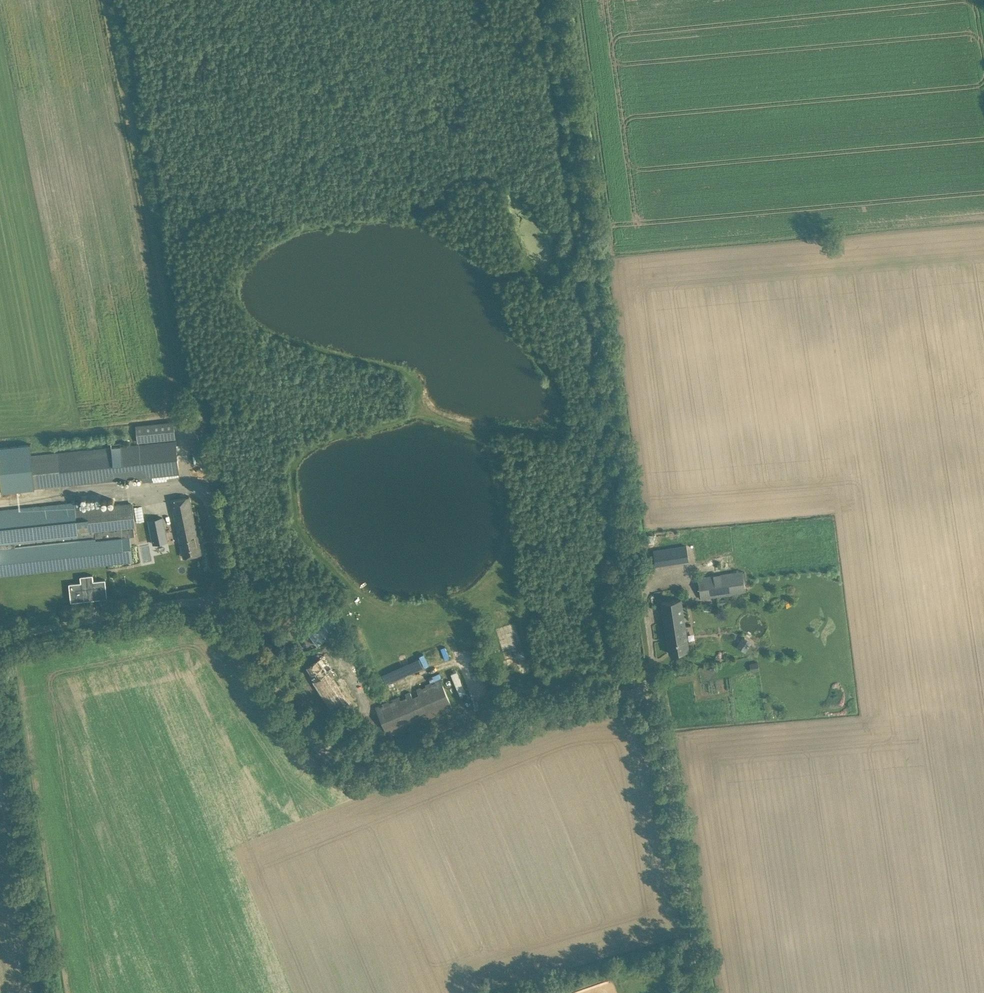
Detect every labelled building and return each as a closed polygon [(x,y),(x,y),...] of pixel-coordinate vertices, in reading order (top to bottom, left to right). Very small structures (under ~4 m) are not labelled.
[(174,421),(136,424),(138,443),(176,439),(174,421)] [(41,506),(39,488),(60,486),(124,479),(191,472),(188,440),(121,446),(57,452),(32,454),(31,442),(0,445),(0,510),(41,506)] [(0,510),(0,575),(133,561),(132,551),(130,536),(135,535),(134,529),(136,529),(133,503),(81,508),(80,496),(70,497),(71,503),(41,506),(0,510)] [(189,496),(172,500),(184,557),(201,553),(189,496)] [(167,541),(165,531),(163,519),(152,522),(156,543),(167,541)] [(657,564),(691,560),(688,544),(655,549),(657,564)] [(701,598),(746,592),(743,571),(698,578),(701,598)] [(680,599),(662,602),(669,653),(688,650),(680,599)] [(327,608),(303,626),(317,645),(341,628),(327,608)] [(335,715),(344,710),(351,705),(333,678),(337,675),(324,655),(319,658),(315,661),(306,666),(315,679),(313,681),(335,715)] [(452,673),(461,693),(467,691),(458,670),(452,673)] [(453,707),(449,698),(440,679),(375,707),(388,736),(453,707)]
